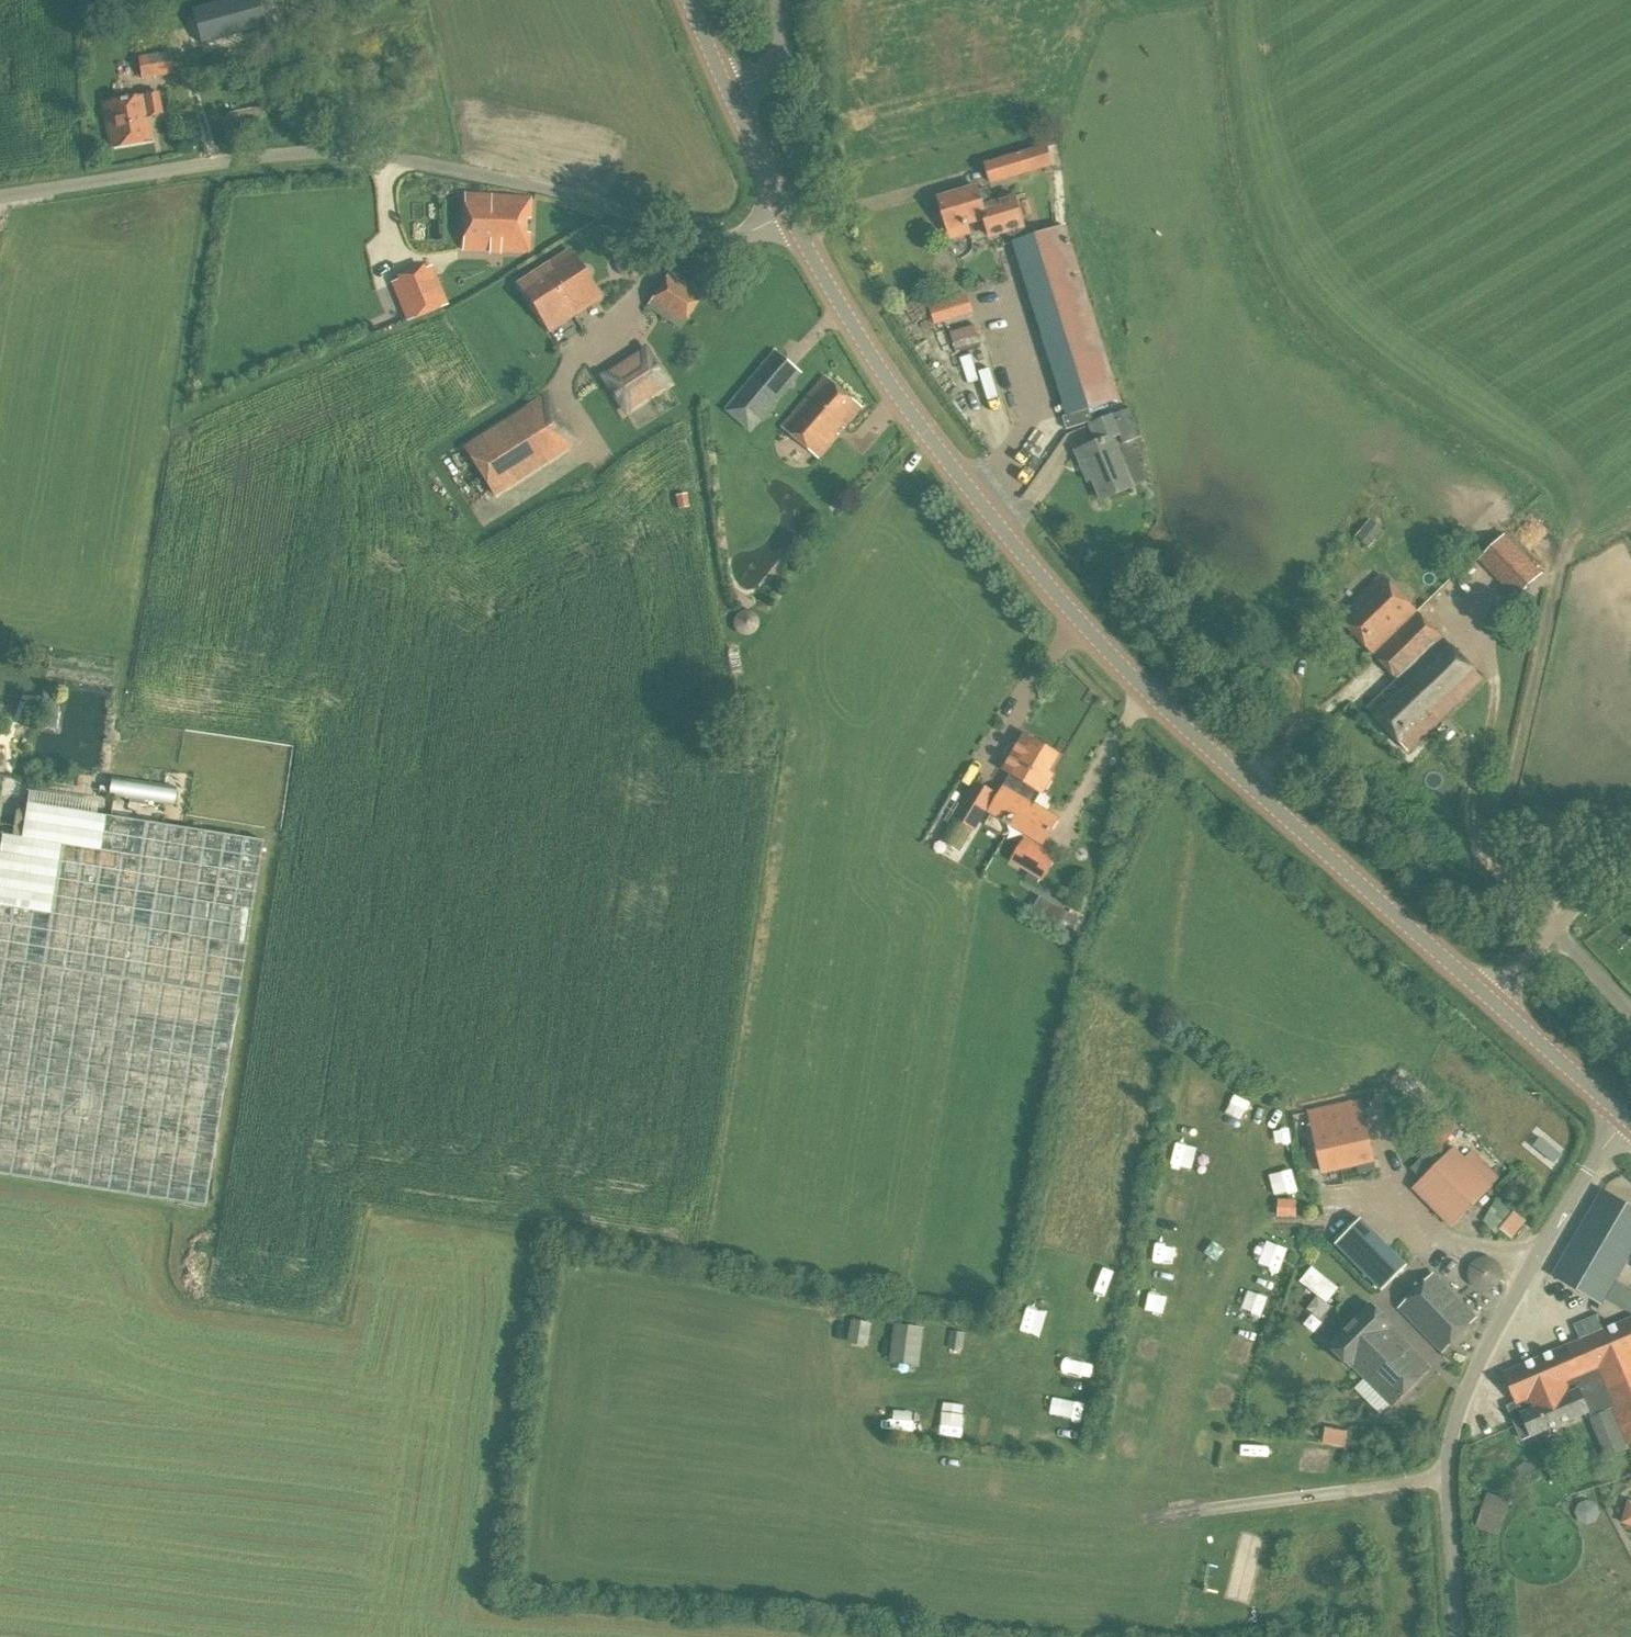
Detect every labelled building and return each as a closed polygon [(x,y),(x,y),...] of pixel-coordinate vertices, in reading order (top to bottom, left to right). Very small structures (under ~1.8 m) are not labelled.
[(202,43),(264,26),(257,0),(220,0),(192,8),(202,43)] [(156,35),(155,30),(134,34),(141,79),(174,73),(167,33),(156,35)] [(226,62),(215,64),(217,76),(228,74),(226,62)] [(160,91),(143,94),(103,102),(110,144),(151,137),(147,117),(164,114),(160,91)] [(263,104),(250,107),(252,118),(266,116),(263,104)] [(1053,166),(1047,143),(984,162),(990,185),(1053,166)] [(970,210),(992,203),(987,189),(979,191),(977,186),(939,198),(952,239),(970,233),(967,223),(973,221),(970,210)] [(528,251),(531,197),(465,193),(463,248),(528,251)] [(991,236),(1024,226),(1015,196),(992,203),(970,210),(973,221),(985,218),(991,236)] [(1070,413),(1119,398),(1065,226),(1013,242),(1062,397),(1065,396),(1070,413)] [(549,331),(600,298),(570,250),(548,263),(518,283),(549,331)] [(408,320),(446,304),(431,266),(392,281),(408,320)] [(680,327),(703,292),(671,269),(647,305),(680,327)] [(739,287),(729,283),(727,282),(722,297),(733,301),(739,287)] [(934,324),(970,314),(965,296),(929,306),(934,324)] [(953,329),(956,341),(985,335),(982,322),(953,329)] [(624,414),(673,383),(646,341),(598,372),(624,414)] [(991,351),(976,354),(980,378),(995,376),(991,351)] [(735,398),(760,420),(801,373),(776,352),(735,398)] [(818,457),(861,406),(826,376),(783,427),(818,457)] [(494,493),(567,447),(538,401),(465,447),(494,493)] [(1071,426),(1092,419),(1089,408),(1067,415),(1071,426)] [(1088,467),(1101,499),(1134,486),(1114,437),(1120,435),(1123,443),(1141,436),(1130,408),(1090,424),(1098,442),(1076,451),(1083,469),(1088,467)] [(1383,530),(1370,519),(1354,537),(1368,547),(1383,530)] [(1500,536),(1475,560),(1512,598),(1537,573),(1500,536)] [(1373,654),(1417,611),(1382,575),(1338,618),(1373,654)] [(740,616),(747,630),(759,623),(752,609),(740,616)] [(1438,721),(1482,678),(1417,611),(1373,654),(1398,679),(1367,709),(1408,750),(1438,721)] [(1005,786),(1005,787),(1021,797),(1023,794),(1024,794),(1026,790),(1032,793),(1032,792),(1037,795),(1040,790),(1042,792),(1052,776),(1047,773),(1060,752),(1025,731),(1003,768),(1014,775),(1007,787),(1005,786)] [(176,795),(177,784),(111,778),(110,789),(176,795)] [(974,828),(996,793),(975,781),(954,816),(974,828)] [(1037,795),(1032,792),(1032,793),(1026,790),(1024,794),(1023,794),(1021,797),(1005,787),(990,812),(1042,843),(1057,818),(1032,803),(1037,795)] [(264,833),(28,800),(23,834),(3,832),(0,856),(0,1170),(213,1199),(264,833)] [(1025,837),(1011,860),(1029,871),(1041,878),(1044,880),(1057,857),(1025,837)] [(1068,913),(1060,927),(1059,928),(1070,934),(1070,933),(1079,919),(1068,913)] [(1228,1113),(1256,1121),(1262,1101),(1234,1092),(1228,1113)] [(1322,1171),(1373,1160),(1360,1101),(1309,1112),(1322,1171)] [(1440,1150),(1457,1128),(1442,1116),(1424,1136),(1440,1150)] [(1268,1130),(1271,1155),(1293,1153),(1290,1127),(1268,1130)] [(1415,1188),(1451,1225),(1491,1185),(1454,1149),(1415,1188)] [(1181,1150),(1175,1170),(1187,1173),(1192,1153),(1181,1150)] [(1295,1168),(1267,1180),(1277,1203),(1305,1191),(1295,1168)] [(1504,1372),(1517,1402),(1508,1406),(1522,1439),(1531,1435),(1531,1436),(1588,1411),(1611,1402),(1612,1406),(1590,1415),(1607,1458),(1630,1449),(1627,1443),(1630,1441),(1630,1299),(1609,1286),(1630,1246),(1630,1204),(1606,1190),(1552,1280),(1598,1306),(1600,1301),(1628,1318),(1603,1329),(1597,1315),(1574,1325),(1580,1339),(1504,1372)] [(1504,1228),(1519,1240),(1533,1222),(1518,1210),(1504,1228)] [(1382,1292),(1408,1265),(1361,1218),(1335,1244),(1382,1292)] [(1190,1244),(1170,1243),(1170,1258),(1190,1258),(1190,1244)] [(1504,1262),(1479,1258),(1475,1282),(1500,1286),(1504,1262)] [(1306,1280),(1331,1302),(1342,1289),(1317,1267),(1306,1280)] [(1442,1352),(1476,1317),(1433,1273),(1399,1308),(1442,1352)] [(1167,1312),(1171,1298),(1151,1293),(1147,1307),(1167,1312)] [(1396,1407),(1432,1370),(1400,1339),(1402,1337),(1393,1328),(1373,1308),(1332,1350),(1352,1370),(1355,1366),(1396,1407)] [(1081,1362),(1082,1382),(1099,1381),(1098,1361),(1081,1362)] [(1216,1383),(1214,1409),(1236,1411),(1238,1384),(1216,1383)] [(953,1421),(953,1437),(969,1437),(969,1421),(953,1421)] [(1328,1426),(1327,1443),(1351,1443),(1351,1426),(1328,1426)] [(1021,1443),(1040,1442),(1039,1430),(1021,1430),(1021,1443)]
